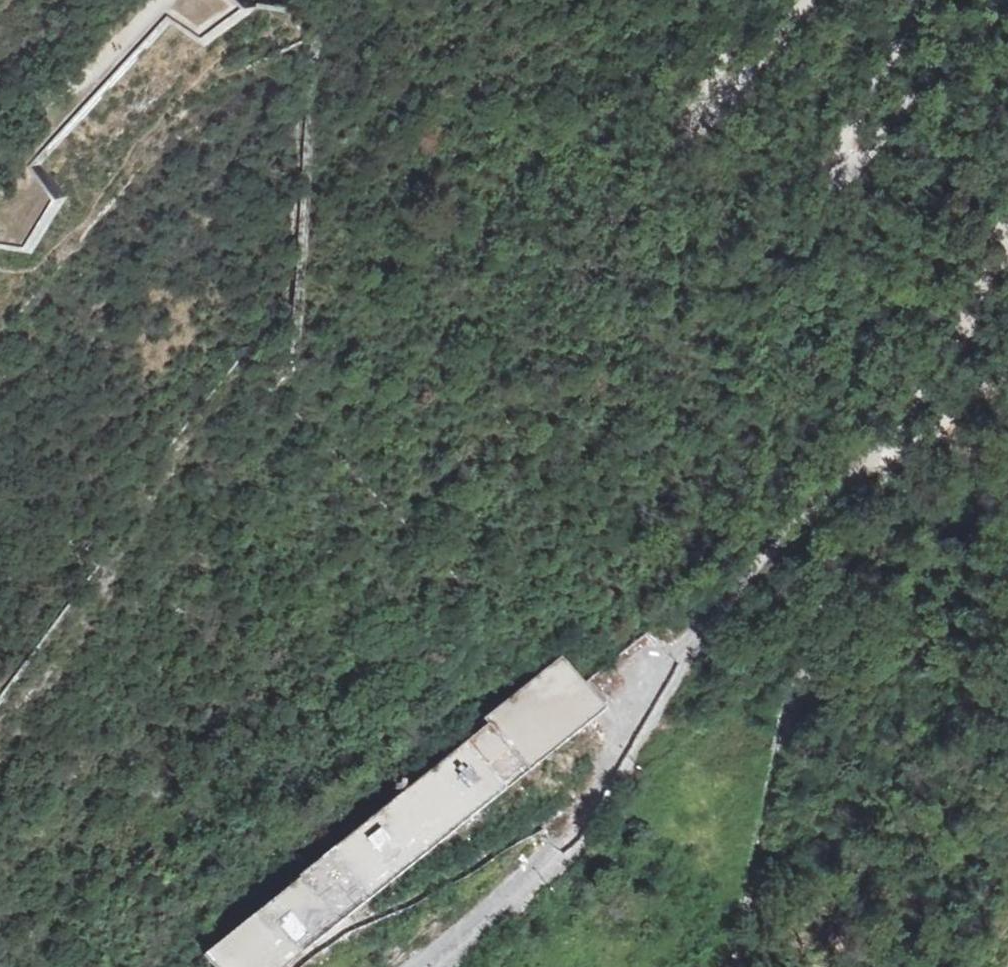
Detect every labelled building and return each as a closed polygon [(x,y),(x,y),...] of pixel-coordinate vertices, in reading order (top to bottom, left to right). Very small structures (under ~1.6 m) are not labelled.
[(548,670),(496,712),(516,737),(567,695),(548,670)] [(516,737),(496,712),(478,726),(482,731),(513,770),(583,714),(567,695),(516,737)] [(482,731),(420,780),(275,896),(205,952),(215,965),(213,966),(268,966),(422,846),(490,791),(495,797),(519,777),(513,770),(482,731)]
